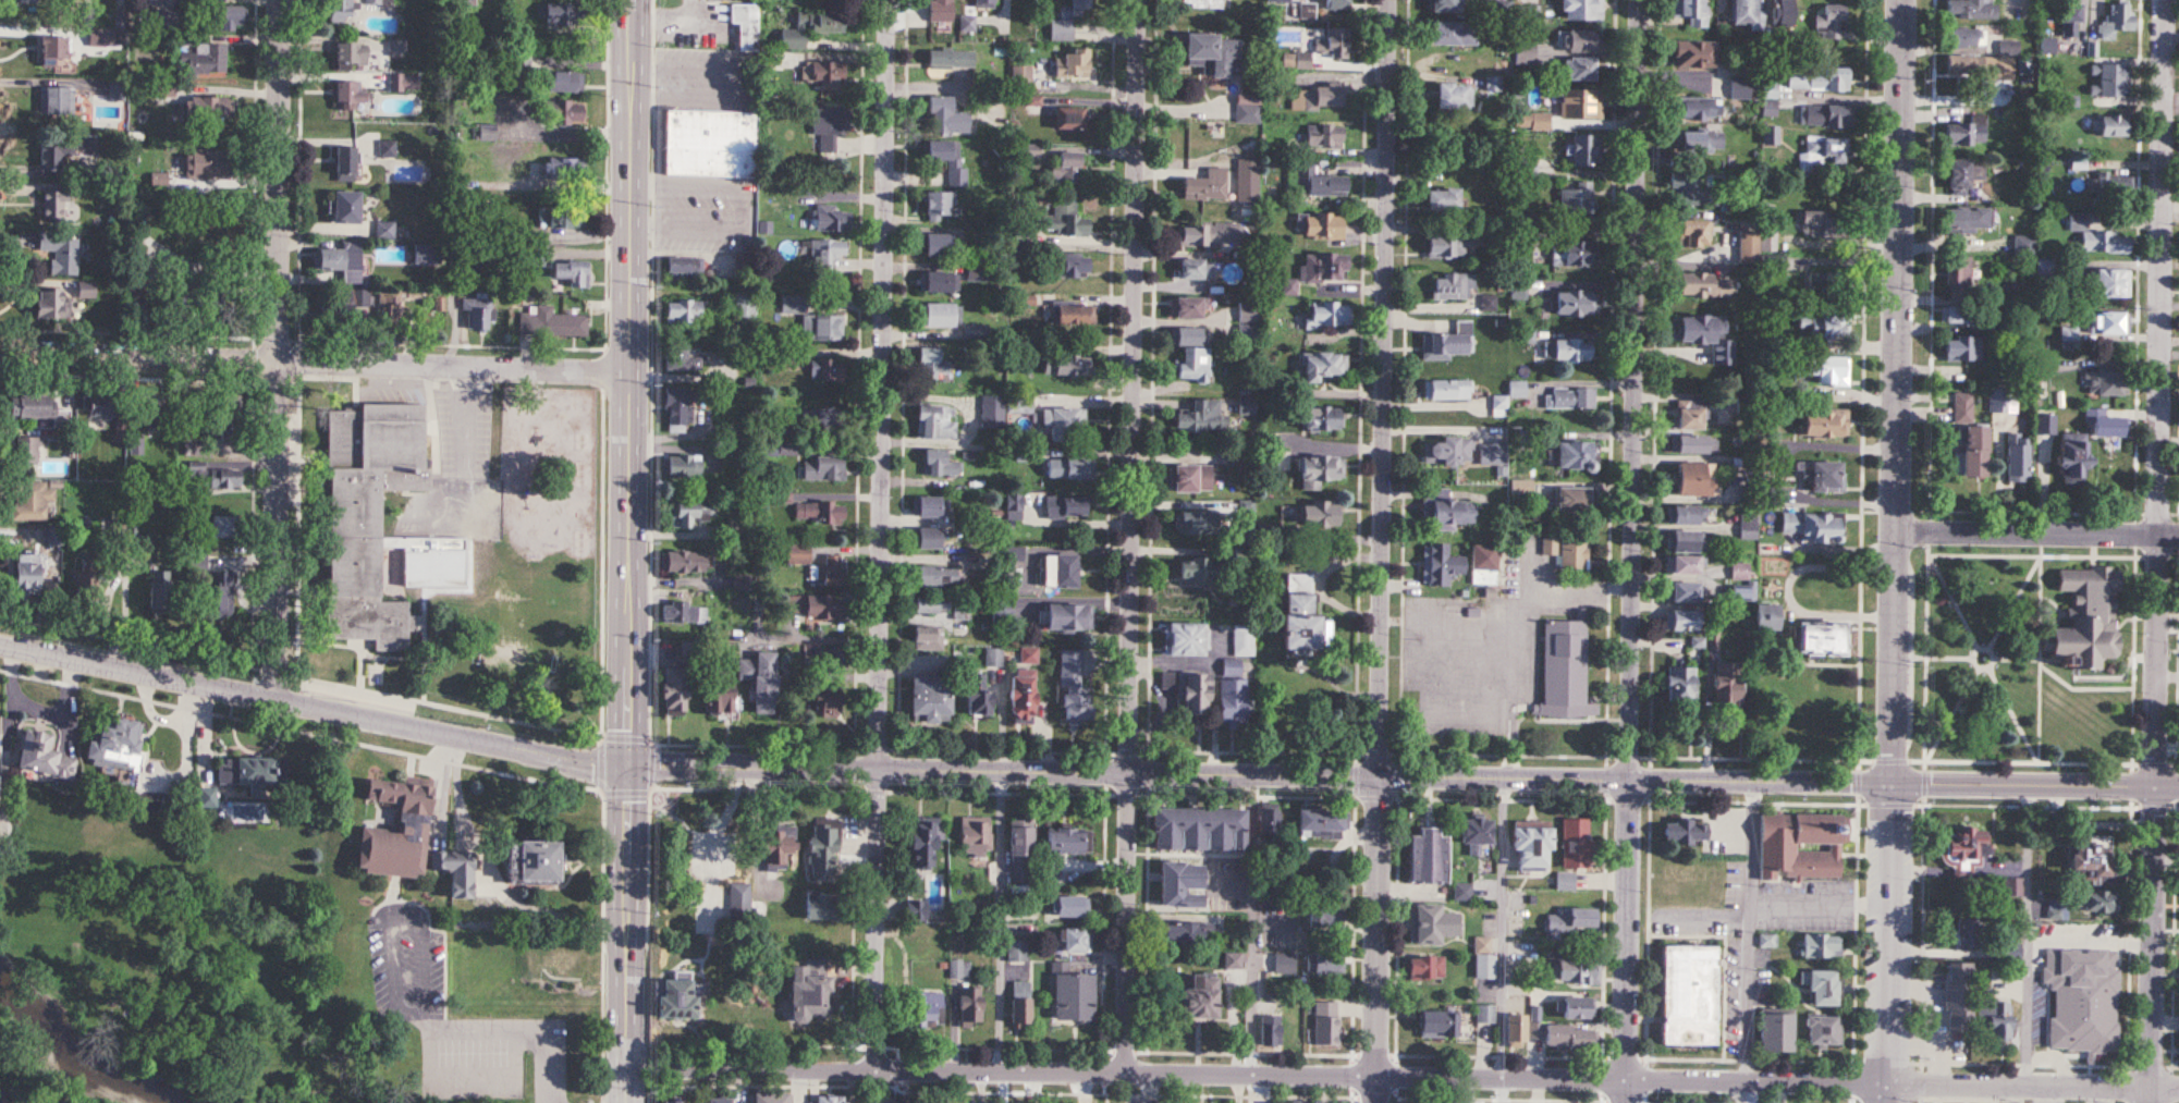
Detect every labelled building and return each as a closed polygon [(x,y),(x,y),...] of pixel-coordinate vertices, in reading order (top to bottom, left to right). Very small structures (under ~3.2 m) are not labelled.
[(138,0),(137,0),(125,0),(125,5),(155,6),(154,31),(172,31),(173,5),(164,4),(165,0),(138,0)] [(356,19),(355,0),(327,0),(328,20),(356,19)] [(953,0),(930,0),(930,22),(953,23),(953,0)] [(1091,16),(1091,0),(1071,0),(1071,16),(1091,16)] [(1224,9),(1224,0),(1181,0),(1181,8),(1224,9)] [(1347,0),(1326,0),(1326,8),(1347,8),(1347,0)] [(1462,0),(1428,0),(1428,11),(1462,11),(1462,0)] [(1562,19),(1602,19),(1602,0),(1562,0),(1562,19)] [(1673,19),(1689,19),(1689,28),(1707,28),(1707,0),(1673,0),(1673,19)] [(1756,9),(1756,0),(1731,0),(1731,25),(1752,25),(1752,30),(1764,30),(1764,9),(1756,9)] [(1772,28),(1793,28),(1793,0),(1772,0),(1772,28)] [(1994,18),(1994,0),(1946,0),(1946,18),(1994,18)] [(577,25),(577,2),(552,2),(552,25),(577,25)] [(2080,3),(2063,3),(2063,38),(2080,38),(2080,3)] [(1843,4),(1823,4),(1823,15),(1815,15),(1815,28),(1821,28),(1821,40),(1843,40),(1843,4)] [(2114,40),(2114,29),(2133,29),(2133,14),(2128,14),(2128,4),(2110,4),(2110,22),(2101,22),(2101,40),(2114,40)] [(233,5),(211,5),(211,29),(233,29),(233,5)] [(839,13),(796,11),(796,29),(781,29),(780,48),(805,49),(806,33),(839,34),(839,13)] [(975,16),(961,16),(961,33),(975,33),(975,16)] [(1073,41),(1073,20),(1050,20),(1050,41),(1073,41)] [(1429,45),(1466,45),(1466,21),(1429,21),(1429,45)] [(1946,46),(1984,46),(1984,28),(1946,28),(1946,46)] [(1348,57),(1348,29),(1314,29),(1314,57),(1348,57)] [(1600,31),(1566,31),(1566,52),(1600,52),(1600,31)] [(1216,33),(1183,33),(1183,65),(1202,65),(1202,76),(1236,77),(1236,37),(1216,37),(1216,33)] [(66,59),(66,36),(39,36),(39,59),(66,59)] [(2056,53),(2056,38),(2041,38),(2041,53),(2056,53)] [(404,56),(403,40),(389,41),(390,56),(404,56)] [(2020,41),(2000,40),(1999,54),(2019,54),(2020,41)] [(1674,41),(1674,68),(1716,68),(1716,41),(1674,41)] [(367,43),(334,43),(334,65),(367,65),(367,43)] [(180,73),(226,72),(225,44),(180,45),(180,73)] [(1535,66),(1535,44),(1515,44),(1515,66),(1535,66)] [(1096,79),(1096,70),(1088,70),(1088,49),(1064,49),(1064,59),(1055,59),(1055,79),(1096,79)] [(928,69),(975,69),(975,51),(928,51),(928,69)] [(1309,68),(1310,54),(1283,54),(1283,67),(1309,68)] [(530,79),(531,57),(510,56),(509,78),(530,79)] [(1946,78),(2000,78),(2000,57),(1946,57),(1946,78)] [(1594,81),(1594,58),(1563,58),(1563,81),(1594,81)] [(802,81),(822,81),(822,89),(841,89),(841,62),(802,62),(802,81)] [(2130,96),(2130,64),(2099,64),(2099,88),(2095,88),(2095,96),(2130,96)] [(1012,66),(1012,92),(1031,92),(1031,66),(1012,66)] [(582,72),(542,72),(542,92),(582,92),(582,72)] [(419,74),(389,74),(389,91),(419,91),(419,74)] [(1788,74),(1788,91),(1848,91),(1848,74),(1788,74)] [(1730,100),(1750,100),(1750,79),(1730,79),(1730,100)] [(363,81),(335,81),(335,103),(363,103),(363,81)] [(1435,109),(1471,109),(1471,83),(1435,83),(1435,109)] [(1763,99),(1775,99),(1776,85),(1763,85),(1763,99)] [(1291,109),(1345,109),(1345,86),(1291,87),(1291,109)] [(39,87),(39,115),(73,115),(73,87),(39,87)] [(1600,120),(1600,89),(1559,89),(1559,120),(1600,120)] [(187,119),(225,119),(225,96),(187,96),(187,119)] [(967,134),(967,112),(951,112),(951,96),(926,96),(926,134),(967,134)] [(1721,119),(1721,99),(1675,99),(1675,119),(1721,119)] [(584,124),(584,101),(545,101),(545,124),(584,124)] [(1763,116),(1775,116),(1775,106),(1763,106),(1763,116)] [(1799,127),(1848,127),(1848,106),(1799,106),(1799,127)] [(1084,108),(1055,108),(1055,131),(1084,131),(1084,108)] [(754,178),(755,112),(664,110),(663,177),(754,178)] [(813,134),(820,134),(820,154),(836,154),(836,133),(847,133),(847,111),(813,111),(813,134)] [(1944,145),(1985,145),(1985,114),(1970,114),(1970,123),(1944,123),(1944,145)] [(2100,117),(2100,137),(2128,137),(2128,117),(2100,117)] [(1341,147),(1341,125),(1306,125),(1306,147),(1341,147)] [(1680,129),(1680,152),(1722,152),(1722,129),(1680,129)] [(1594,166),(1594,135),(1570,135),(1570,166),(1594,166)] [(1851,138),(1803,137),(1803,165),(1851,165),(1851,138)] [(76,156),(76,140),(37,141),(38,177),(60,177),(59,156),(76,156)] [(966,187),(967,168),(960,168),(960,142),(926,142),(926,160),(949,161),(949,187),(966,187)] [(334,174),(356,174),(356,147),(334,147),(334,174)] [(184,177),(225,177),(225,150),(184,150),(184,177)] [(1079,183),(1079,153),(1057,153),(1057,164),(1051,164),(1051,183),(1079,183)] [(1243,172),(1258,172),(1258,155),(1243,155),(1243,172)] [(547,176),(585,176),(585,159),(547,159),(547,176)] [(1948,160),(1948,195),(1969,195),(1969,160),(1948,160)] [(1345,195),(1345,176),(1314,176),(1314,164),(1299,164),(1299,195),(1345,195)] [(1699,190),(1700,174),(1670,173),(1669,206),(1719,207),(1720,191),(1699,190)] [(2114,176),(2092,177),(2094,199),(2116,198),(2114,176)] [(1182,200),(1225,200),(1225,179),(1182,179),(1182,200)] [(1258,179),(1238,179),(1238,202),(1258,202),(1258,179)] [(1559,188),(1559,223),(1592,223),(1592,183),(1575,183),(1575,188),(1559,188)] [(1459,188),(1426,188),(1426,211),(1459,211),(1459,188)] [(42,223),(65,223),(65,191),(42,191),(42,223)] [(332,223),(358,223),(358,191),(332,191),(332,223)] [(782,205),(796,205),(796,191),(782,191),(782,205)] [(925,192),(925,220),(948,220),(948,206),(955,206),(955,192),(925,192)] [(1053,217),(1034,216),(1034,234),(1087,235),(1088,219),(1076,219),(1077,201),(1053,200),(1053,217)] [(584,228),(583,203),(542,205),(543,230),(584,228)] [(835,205),(815,205),(815,231),(849,231),(849,212),(835,212),(835,205)] [(1984,229),(1984,209),(1939,209),(1939,229),(1984,229)] [(1844,212),(1801,212),(1801,236),(1844,236),(1844,212)] [(2128,253),(2129,233),(2088,232),(2088,213),(2069,213),(2069,231),(2082,231),(2082,252),(2128,253)] [(1302,214),(1302,237),(1339,237),(1339,214),(1302,214)] [(1707,220),(1679,220),(1679,248),(1707,248),(1707,220)] [(1176,247),(1230,247),(1230,225),(1176,225),(1176,247)] [(50,276),(73,278),(76,235),(39,232),(38,249),(52,251),(50,276)] [(1738,232),(1738,264),(1758,264),(1758,232),(1738,232)] [(525,233),(525,267),(543,267),(543,233),(525,233)] [(924,256),(949,256),(949,233),(924,233),(924,256)] [(1426,258),(1472,258),(1472,234),(1426,234),(1426,258)] [(2035,235),(2013,235),(2013,258),(2035,258),(2035,235)] [(832,270),(832,258),(845,258),(845,240),(809,240),(809,270),(832,270)] [(1551,241),(1551,267),(1589,267),(1589,241),(1551,241)] [(342,247),(314,247),(314,270),(341,270),(341,283),(360,283),(360,242),(342,242),(342,247)] [(1283,296),(1305,296),(1305,280),(1343,280),(1344,254),(1303,253),(1303,280),(1283,280),(1283,296)] [(1086,254),(1051,254),(1051,277),(1086,277),(1086,254)] [(1970,286),(1970,256),(1947,256),(1947,286),(1970,286)] [(702,258),(665,258),(665,279),(702,279),(702,258)] [(2053,274),(2053,259),(2037,259),(2037,274),(2053,274)] [(1179,280),(1212,280),(1212,260),(1179,260),(1179,280)] [(568,280),(568,288),(588,288),(588,262),(552,262),(552,280),(568,280)] [(985,268),(968,268),(968,280),(985,280),(985,268)] [(2129,269),(2095,269),(2095,297),(2129,297),(2129,269)] [(921,292),(951,292),(951,271),(921,271),(921,292)] [(1474,273),(1434,273),(1434,298),(1474,298),(1474,273)] [(1845,273),(1808,273),(1808,294),(1845,294),(1845,273)] [(1728,298),(1728,274),(1677,274),(1677,298),(1728,298)] [(34,318),(60,318),(60,288),(34,288),(34,318)] [(334,310),(370,310),(370,289),(334,289),(334,310)] [(381,313),(403,313),(403,290),(381,290),(381,313)] [(1596,315),(1596,291),(1553,291),(1553,315),(1596,315)] [(802,340),(842,340),(842,315),(806,315),(806,296),(781,296),(781,313),(802,313),(802,340)] [(1201,319),(1201,298),(1173,298),(1173,319),(1201,319)] [(489,299),(462,299),(462,310),(467,310),(467,331),(489,331),(489,299)] [(707,322),(707,301),(665,301),(665,322),(707,322)] [(918,303),(918,326),(960,326),(960,303),(918,303)] [(1052,303),(1052,324),(1094,324),(1094,303),(1052,303)] [(1239,323),(1257,323),(1257,303),(1239,303),(1239,323)] [(1345,303),(1309,303),(1309,326),(1345,326),(1345,303)] [(519,313),(519,335),(587,336),(588,315),(552,315),(552,306),(529,305),(529,313),(519,313)] [(1943,323),(1970,323),(1970,306),(1943,306),(1943,323)] [(2096,334),(2123,334),(2123,312),(2096,312),(2096,334)] [(1712,343),(1711,364),(1733,365),(1733,340),(1722,340),(1722,316),(1674,315),(1674,343),(1712,343)] [(1798,329),(1810,329),(1810,338),(1819,338),(1819,344),(1846,344),(1846,315),(1798,315),(1798,329)] [(1471,321),(1455,321),(1455,334),(1421,334),(1421,358),(1471,358),(1471,321)] [(1257,326),(1239,326),(1238,344),(1257,345),(1257,326)] [(2076,327),(2061,327),(2061,343),(2076,343),(2076,327)] [(1203,345),(1203,329),(1173,329),(1173,345),(1203,345)] [(1944,336),(1944,361),(1981,361),(1981,336),(1944,336)] [(1546,339),(1546,359),(1590,360),(1590,340),(1546,339)] [(698,371),(698,357),(685,357),(685,341),(663,341),(663,371),(698,371)] [(940,348),(918,348),(917,379),(948,380),(949,361),(940,361),(940,348)] [(1208,348),(1177,348),(1177,382),(1208,382),(1208,348)] [(1347,353),(1303,353),(1303,379),(1347,379),(1347,353)] [(1092,376),(1092,354),(1043,354),(1043,376),(1092,376)] [(1848,357),(1799,357),(1799,374),(1816,374),(1816,386),(1848,386),(1848,357)] [(810,381),(842,381),(842,359),(810,359),(810,381)] [(2128,370),(2085,370),(2085,395),(2128,395),(2128,370)] [(1424,380),(1424,400),(1470,400),(1470,380),(1424,380)] [(664,387),(664,430),(692,430),(692,387),(664,387)] [(1594,408),(1594,387),(1552,387),(1552,408),(1594,408)] [(2018,412),(2018,387),(1988,387),(1988,412),(2018,412)] [(1954,423),(1972,423),(1972,393),(1954,393),(1954,423)] [(7,394),(6,418),(53,419),(53,395),(7,394)] [(84,417),(119,417),(119,395),(84,395),(84,417)] [(161,427),(161,395),(145,395),(145,427),(161,427)] [(215,395),(215,427),(241,427),(241,395),(215,395)] [(1033,412),(1033,396),(1011,396),(1011,412),(1033,412)] [(1218,400),(1191,400),(1191,412),(1174,412),(1174,431),(1218,431),(1218,400)] [(1702,429),(1701,400),(1676,401),(1676,429),(1702,429)] [(323,639),(373,640),(373,666),(370,666),(370,684),(384,684),(384,653),(407,654),(407,629),(413,629),(413,617),(407,617),(407,601),(377,601),(380,490),(430,491),(430,469),(421,469),(422,404),(357,403),(357,409),(327,409),(323,639)] [(957,438),(957,406),(918,406),(918,438),(957,438)] [(1342,407),(1304,407),(1304,432),(1342,432),(1342,407)] [(802,427),(835,427),(835,408),(802,408),(802,427)] [(1085,408),(1041,408),(1041,426),(1049,426),(1049,436),(1085,436),(1085,408)] [(1846,411),(1801,411),(1801,438),(1846,438),(1846,411)] [(2128,436),(2128,414),(2090,414),(2090,436),(2128,436)] [(1986,476),(1986,427),(1961,427),(1961,476),(1986,476)] [(2005,482),(2027,482),(2027,433),(2005,433),(2005,482)] [(2086,477),(2086,433),(2059,433),(2059,477),(2086,477)] [(1717,454),(1717,435),(1676,435),(1676,454),(1717,454)] [(36,463),(36,437),(11,437),(11,463),(36,463)] [(131,437),(131,455),(142,455),(142,437),(131,437)] [(1423,464),(1470,464),(1469,439),(1423,439),(1423,464)] [(1592,470),(1592,442),(1555,442),(1555,469),(1592,470)] [(1479,443),(1479,465),(1504,465),(1504,443),(1479,443)] [(190,455),(210,455),(210,445),(190,445),(190,455)] [(945,449),(924,449),(924,477),(961,477),(961,462),(945,462),(945,449)] [(701,456),(664,456),(664,482),(701,482),(701,456)] [(843,481),(843,457),(803,457),(803,481),(843,481)] [(1320,491),(1320,481),(1342,481),(1343,457),(1301,457),(1300,490),(1320,491)] [(1088,479),(1088,458),(1047,458),(1047,479),(1088,479)] [(205,470),(205,461),(187,461),(187,476),(195,476),(196,488),(238,487),(238,469),(205,470)] [(1675,462),(1675,495),(1713,495),(1713,463),(1675,462)] [(1843,462),(1810,462),(1810,492),(1843,492),(1843,462)] [(1170,492),(1211,492),(1211,465),(1170,465),(1170,492)] [(9,520),(45,520),(45,503),(55,503),(55,482),(9,482),(9,520)] [(1589,487),(1555,487),(1555,515),(1589,515),(1589,487)] [(1469,524),(1471,501),(1445,499),(1445,492),(1430,491),(1428,521),(1469,524)] [(916,517),(941,517),(941,497),(916,497),(916,517)] [(1085,497),(1045,497),(1045,518),(1085,518),(1085,497)] [(717,500),(672,500),(672,529),(692,529),(692,522),(717,522),(717,500)] [(1337,529),(1337,501),(1300,501),(1300,529),(1337,529)] [(841,502),(795,502),(795,523),(841,523),(841,502)] [(1668,524),(1703,524),(1703,505),(1668,505),(1668,524)] [(1175,533),(1202,533),(1202,512),(1175,512),(1175,533)] [(1841,541),(1842,514),(1781,513),(1781,540),(1841,541)] [(209,516),(209,539),(229,539),(229,516),(209,516)] [(916,550),(939,550),(939,529),(916,529),(916,550)] [(1667,552),(1703,552),(1703,531),(1667,531),(1667,552)] [(1541,537),(1541,556),(1558,556),(1558,570),(1586,570),(1586,537),(1541,537)] [(810,544),(787,544),(787,565),(810,565),(810,544)] [(1496,585),(1496,545),(1469,545),(1470,585),(1496,585)] [(430,549),(404,549),(404,567),(430,567),(430,549)] [(1423,585),(1446,584),(1445,550),(1423,550),(1423,585)] [(703,573),(703,552),(663,552),(663,573),(703,573)] [(36,554),(11,554),(11,594),(36,594),(36,554)] [(822,587),(841,587),(841,555),(822,555),(822,587)] [(1075,555),(1042,555),(1042,588),(1075,588),(1075,555)] [(1665,574),(1698,574),(1698,557),(1665,557),(1665,574)] [(74,605),(95,605),(95,558),(74,558),(74,605)] [(1208,583),(1208,559),(1178,559),(1178,583),(1208,583)] [(1750,580),(1749,564),(1731,565),(1731,581),(1750,580)] [(962,568),(916,568),(916,586),(962,586),(962,568)] [(2117,658),(2117,568),(2058,568),(2058,592),(2070,592),(2069,629),(2049,628),(2049,659),(2062,659),(2062,669),(2100,669),(2100,658),(2117,658)] [(147,610),(167,610),(167,572),(147,572),(147,610)] [(231,572),(205,572),(205,616),(231,616),(231,572)] [(1317,617),(1310,617),(1311,575),(1283,575),(1282,650),(1317,650),(1317,617)] [(1664,583),(1664,602),(1697,602),(1697,583),(1664,583)] [(1753,602),(1755,589),(1732,586),(1730,599),(1753,602)] [(842,617),(842,596),(780,596),(780,618),(842,617)] [(913,598),(913,613),(945,613),(945,598),(913,598)] [(1011,599),(992,599),(992,622),(1011,622),(1011,599)] [(660,623),(706,623),(706,604),(660,604),(660,623)] [(1089,631),(1089,605),(1044,605),(1044,631),(1089,631)] [(1754,631),(1778,631),(1778,605),(1754,605),(1754,631)] [(1697,631),(1697,611),(1665,611),(1665,631),(1697,631)] [(1586,621),(1543,621),(1542,704),(1533,704),(1532,717),(1599,717),(1599,703),(1585,703),(1586,621)] [(1844,622),(1796,622),(1796,656),(1844,656),(1844,622)] [(1208,624),(1163,624),(1163,656),(1208,656),(1208,624)] [(1253,656),(1253,626),(1233,626),(1233,656),(1253,656)] [(942,651),(942,627),(913,627),(913,651),(942,651)] [(1038,648),(1021,648),(1021,663),(1038,663),(1038,648)] [(818,650),(818,673),(842,673),(842,650),(818,650)] [(987,665),(1001,665),(1001,650),(987,650),(987,665)] [(774,651),(753,651),(753,659),(737,659),(737,680),(750,680),(750,715),(774,715),(774,651)] [(1082,651),(1061,651),(1060,723),(1090,723),(1090,696),(1081,696),(1082,651)] [(1240,660),(1222,660),(1222,676),(1240,676),(1240,660)] [(1712,709),(1738,710),(1740,663),(1714,662),(1712,709)] [(1694,668),(1666,668),(1666,707),(1694,708),(1694,668)] [(687,715),(687,670),(662,670),(662,715),(687,715)] [(1033,723),(1033,670),(1009,670),(1009,723),(1033,723)] [(984,673),(965,673),(965,715),(989,715),(989,689),(984,689),(984,673)] [(1207,673),(1160,673),(1160,690),(1179,690),(1179,715),(1207,715),(1207,673)] [(910,723),(950,723),(950,676),(910,676),(910,723)] [(1218,723),(1246,723),(1246,679),(1218,679),(1218,723)] [(734,684),(701,684),(701,718),(734,718),(734,684)] [(812,717),(840,717),(840,690),(812,690),(812,717)] [(130,790),(144,724),(96,715),(91,742),(85,741),(81,761),(117,769),(114,786),(130,790)] [(49,734),(21,729),(14,770),(70,780),(74,757),(46,752),(49,734)] [(215,759),(215,785),(272,785),(272,759),(215,759)] [(430,779),(402,777),(402,781),(365,779),(363,801),(397,804),(395,828),(360,826),(357,872),(423,877),(430,779)] [(194,807),(213,807),(213,789),(194,789),(194,807)] [(1761,794),(1835,798),(1832,866),(1759,859),(1761,794)] [(1243,809),(1151,809),(1151,850),(1243,850),(1243,809)] [(1300,810),(1300,836),(1347,836),(1347,810),(1300,810)] [(1278,836),(1278,811),(1258,811),(1258,836),(1278,836)] [(938,867),(938,818),(910,818),(910,867),(938,867)] [(1490,844),(1490,818),(1461,818),(1461,844),(1490,844)] [(1562,868),(1588,868),(1588,819),(1562,819),(1562,868)] [(1663,843),(1706,843),(1706,821),(1663,821),(1663,843)] [(1031,822),(1008,822),(1008,878),(1031,878),(1031,822)] [(1512,868),(1550,868),(1549,822),(1512,823),(1512,868)] [(833,823),(808,823),(808,876),(834,876),(833,823)] [(960,855),(990,855),(990,823),(960,823),(960,855)] [(756,830),(760,862),(792,858),(789,826),(756,830)] [(1437,827),(1417,827),(1417,836),(1408,836),(1408,883),(1446,883),(1446,836),(1437,836),(1437,827)] [(1941,838),(1940,867),(1954,867),(1954,878),(1974,878),(1974,868),(1984,868),(1985,829),(1958,828),(1957,838),(1941,838)] [(1084,829),(1045,829),(1044,853),(1083,854),(1084,829)] [(554,841),(505,840),(504,882),(554,882),(554,841)] [(2114,882),(2112,842),(2068,843),(2069,883),(2114,882)] [(473,851),(431,850),(430,870),(451,870),(451,898),(472,898),(473,851)] [(1159,907),(1186,907),(1186,892),(1201,892),(1201,862),(1159,862),(1159,907)] [(2022,879),(2005,879),(2005,896),(2022,896),(2022,879)] [(750,910),(750,885),(730,885),(730,910),(750,910)] [(1471,885),(1454,885),(1454,900),(1471,900),(1471,885)] [(2116,892),(2083,892),(2083,912),(2116,912),(2116,892)] [(804,920),(840,920),(840,893),(804,893),(804,920)] [(1088,897),(1051,897),(1051,917),(1088,917),(1088,897)] [(924,921),(924,903),(906,903),(906,921),(924,921)] [(1342,921),(1342,904),(1316,904),(1316,921),(1342,921)] [(1441,945),(1441,937),(1460,937),(1460,914),(1439,914),(1440,905),(1410,905),(1410,945),(1441,945)] [(1547,915),(1547,935),(1574,935),(1574,928),(1596,928),(1596,909),(1567,909),(1567,915),(1547,915)] [(1957,947),(1981,947),(1981,918),(1957,918),(1957,947)] [(1162,945),(1202,945),(1202,933),(1210,933),(1210,923),(1162,923),(1162,945)] [(1091,929),(1062,929),(1062,953),(1091,953),(1091,929)] [(1803,959),(1841,959),(1841,935),(1803,935),(1803,959)] [(1492,980),(1492,938),(1475,938),(1475,980),(1492,980)] [(1027,940),(1008,940),(1008,963),(1027,963),(1027,940)] [(1661,1046),(1716,1046),(1716,946),(1661,946),(1661,1046)] [(2050,1051),(2087,1052),(2087,1064),(2094,1064),(2095,1053),(2117,1054),(2120,952),(2044,950),(2043,988),(2052,988),(2050,1051)] [(577,951),(543,951),(543,974),(577,974),(577,951)] [(1549,961),(1557,960),(1558,986),(1601,985),(1601,951),(1549,952),(1549,961)] [(1344,975),(1344,954),(1307,954),(1307,975),(1344,975)] [(1245,968),(1245,955),(1226,955),(1226,968),(1245,968)] [(1443,981),(1443,956),(1409,956),(1409,981),(1443,981)] [(805,967),(789,966),(789,1021),(829,1022),(830,960),(805,960),(805,967)] [(1293,973),(1292,960),(1276,961),(1277,974),(1293,973)] [(1052,1021),(1092,1021),(1092,975),(1070,975),(1070,963),(1052,963),(1052,1021)] [(1946,1033),(1973,1033),(1973,964),(1946,964),(1946,1033)] [(1837,1007),(1837,971),(1808,971),(1808,1007),(1837,1007)] [(1189,974),(1189,989),(1179,990),(1179,1019),(1215,1019),(1215,974),(1189,974)] [(656,981),(656,1020),(695,1020),(695,981),(656,981)] [(1264,987),(1264,1002),(1280,1002),(1280,987),(1264,987)] [(980,989),(959,989),(959,1027),(980,1027),(980,989)] [(2012,1002),(1993,1002),(1993,989),(1980,989),(1979,1041),(2011,1041),(2012,1002)] [(943,994),(910,994),(910,1024),(943,1024),(943,994)] [(1595,998),(1562,998),(1562,1019),(1595,1019),(1595,998)] [(1011,1025),(1028,1025),(1028,999),(1011,999),(1011,1025)] [(1340,1046),(1340,1003),(1314,1003),(1314,1046),(1340,1046)] [(1495,1006),(1477,1006),(1477,1023),(1495,1023),(1495,1006)] [(1541,1008),(1531,1008),(1531,1040),(1541,1040),(1541,1008)] [(1419,1038),(1458,1038),(1458,1013),(1419,1013),(1419,1038)] [(1792,1053),(1792,1014),(1760,1014),(1760,1053),(1792,1053)] [(1280,1016),(1260,1016),(1260,1047),(1280,1047),(1280,1016)] [(1525,1016),(1506,1016),(1506,1047),(1525,1047),(1525,1016)] [(1807,1017),(1807,1046),(1842,1046),(1842,1017),(1807,1017)] [(1545,1051),(1598,1051),(1598,1027),(1545,1027),(1545,1051)] [(786,1094),(751,1094),(751,1102),(786,1102),(786,1094)]
